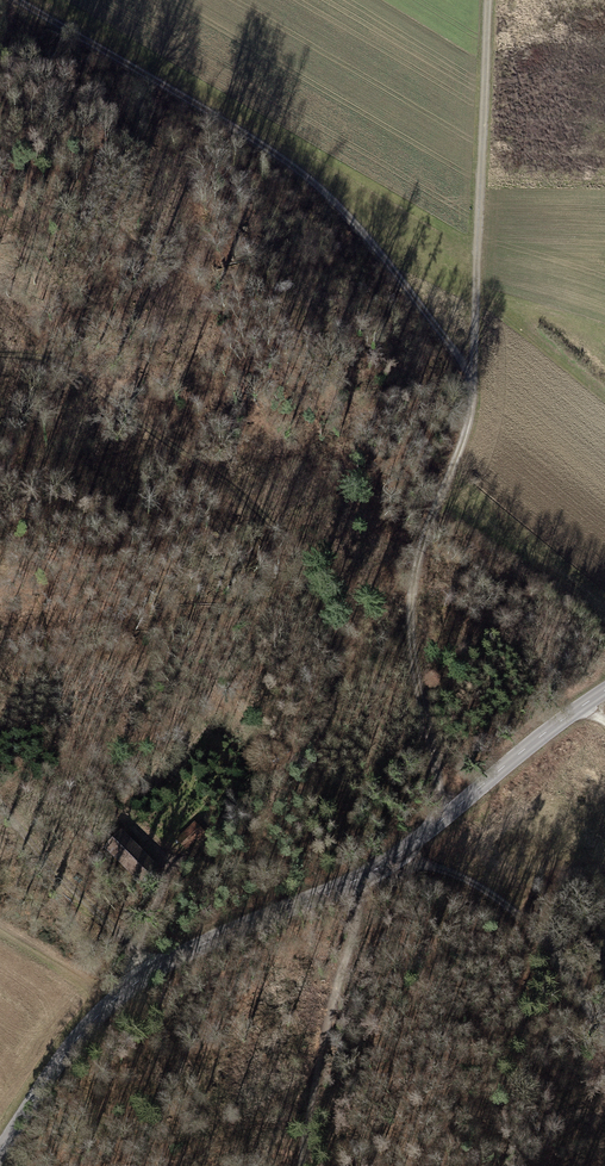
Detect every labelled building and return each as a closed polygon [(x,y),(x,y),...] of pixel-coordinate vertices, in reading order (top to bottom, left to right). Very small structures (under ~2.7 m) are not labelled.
[(135,791),(130,786),(114,801),(119,807),(135,791)] [(198,838),(189,829),(178,840),(187,849),(198,838)] [(140,882),(155,867),(121,833),(106,848),(140,882)]
